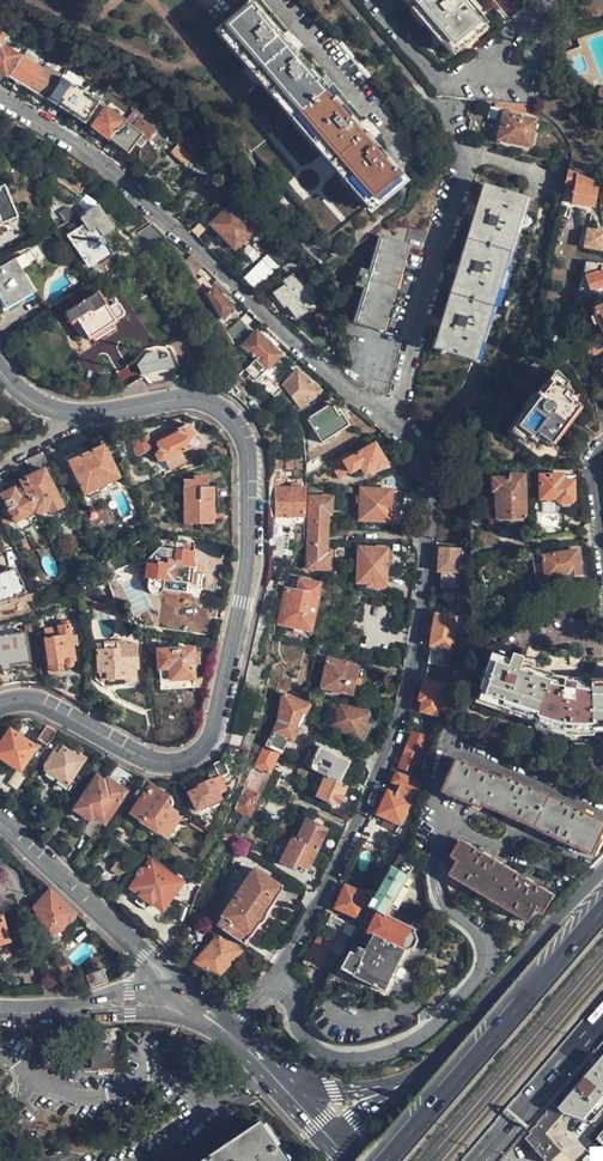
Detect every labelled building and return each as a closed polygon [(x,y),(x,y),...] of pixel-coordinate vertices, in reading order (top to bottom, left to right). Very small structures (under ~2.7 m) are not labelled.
[(415,13),(451,56),(454,54),(453,53),(484,26),(486,28),(488,26),(467,2),(463,6),(458,0),(404,0),(415,13)] [(220,29),(296,117),(331,159),(372,206),(403,179),(252,1),(220,29)] [(3,44),(0,49),(0,70),(8,75),(20,55),(3,44)] [(29,89),(43,67),(24,55),(11,77),(29,89)] [(50,99),(62,80),(43,67),(29,89),(48,101),(50,99)] [(88,121),(101,103),(84,92),(77,87),(63,78),(62,80),(50,99),(87,123),(88,121)] [(79,84),(77,87),(84,92),(87,89),(79,84)] [(107,107),(101,103),(88,121),(93,125),(107,107)] [(535,107),(526,106),(525,114),(532,115),(535,107)] [(112,139),(125,121),(107,107),(93,125),(112,139)] [(134,117),(140,110),(136,107),(131,114),(134,117)] [(529,148),(536,121),(503,115),(497,141),(529,148)] [(132,127),(125,121),(112,139),(131,153),(143,137),(148,141),(157,130),(141,117),(132,127)] [(331,159),(296,117),(254,153),(330,241),(372,206),(331,159)] [(593,180),(568,170),(565,184),(574,188),(571,204),(595,208),(598,190),(591,188),(593,180)] [(471,354),(520,195),(484,184),(434,346),(470,358),(471,354)] [(18,215),(5,185),(0,188),(0,224),(18,215)] [(231,205),(238,199),(232,192),(223,200),(229,207),(231,205)] [(254,231),(231,205),(229,207),(223,213),(212,224),(210,225),(234,249),(254,231)] [(112,229),(97,206),(87,213),(88,215),(81,219),(85,225),(70,236),(88,265),(106,254),(98,239),(112,229)] [(223,213),(217,207),(205,217),(212,224),(223,213)] [(212,224),(205,217),(192,230),(198,236),(210,225),(212,224)] [(136,234),(150,247),(167,237),(152,224),(136,234)] [(602,250),(602,229),(585,227),(582,247),(602,250)] [(372,272),(383,236),(377,235),(366,271),(372,272)] [(379,329),(405,242),(383,236),(372,272),(366,271),(358,268),(353,285),(366,290),(356,323),(379,329)] [(281,246),(276,240),(272,244),(277,249),(281,246)] [(18,259),(25,270),(40,262),(33,250),(18,259)] [(185,260),(194,274),(201,268),(199,262),(191,254),(185,260)] [(25,270),(18,259),(0,269),(0,295),(7,308),(36,292),(25,270)] [(129,273),(123,264),(106,276),(111,284),(129,273)] [(304,275),(298,266),(293,268),(300,278),(304,275)] [(586,283),(588,289),(589,291),(602,287),(602,275),(598,276),(596,273),(584,277),(586,283)] [(274,294),(281,303),(284,301),(288,306),(297,318),(307,311),(305,308),(312,303),(292,275),(285,282),(286,285),(274,294)] [(210,292),(206,295),(220,319),(232,308),(214,288),(210,292)] [(115,320),(107,308),(97,293),(66,313),(72,322),(76,320),(88,339),(92,337),(114,323),(116,322),(115,320)] [(116,303),(107,308),(115,320),(123,315),(124,312),(120,304),(116,303)] [(592,310),(595,317),(590,318),(593,327),(598,325),(602,336),(602,305),(592,310)] [(227,331),(233,340),(247,326),(240,319),(227,331)] [(114,323),(92,337),(96,342),(116,328),(114,323)] [(255,360),(245,369),(256,380),(267,369),(268,370),(282,356),(257,332),(241,347),(255,360)] [(579,341),(580,350),(592,349),(597,349),(596,340),(579,341)] [(174,374),(171,359),(143,364),(145,379),(174,374)] [(231,383),(238,376),(230,368),(221,376),(229,385),(231,383)] [(284,386),(284,387),(299,407),(319,394),(319,386),(298,370),(284,386)] [(246,385),(238,376),(231,383),(239,391),(246,385)] [(573,419),(580,407),(564,397),(566,392),(558,387),(560,383),(554,379),(540,401),(538,400),(530,415),(532,416),(517,440),(524,444),(527,439),(536,444),(539,440),(555,449),(569,425),(573,419)] [(350,426),(342,413),(339,415),(331,403),(307,418),(322,442),(350,426)] [(164,459),(165,461),(181,453),(192,446),(193,448),(195,448),(197,448),(199,447),(200,446),(200,443),(200,441),(198,439),(196,439),(194,439),(188,424),(178,429),(179,432),(157,444),(159,450),(157,451),(155,456),(158,460),(161,461),(164,459)] [(153,449),(146,431),(131,436),(134,456),(153,449)] [(120,477),(104,444),(69,462),(85,495),(120,477)] [(374,444),(354,456),(344,462),(349,470),(351,473),(360,467),(364,474),(375,467),(377,470),(386,464),(374,444)] [(354,456),(350,450),(331,462),(339,476),(349,470),(344,462),(354,456)] [(41,453),(26,460),(32,474),(20,480),(23,486),(36,511),(37,512),(42,514),(48,510),(50,513),(63,508),(53,486),(56,484),(53,477),(54,476),(41,453)] [(181,453),(165,461),(169,470),(186,462),(181,453)] [(526,519),(524,476),(507,476),(507,479),(492,480),(492,491),(496,491),(497,520),(526,519)] [(574,500),(574,483),(563,483),(563,476),(540,477),(540,502),(557,502),(560,505),(572,504),(574,500)] [(213,507),(213,487),(208,487),(207,477),(193,477),(193,481),(182,481),(183,523),(201,524),(212,524),(214,524),(213,507)] [(36,511),(23,486),(20,489),(18,484),(1,494),(15,522),(36,511)] [(290,488),(269,489),(269,516),(306,517),(308,489),(297,488),(290,488)] [(389,519),(391,491),(391,490),(361,489),(360,520),(389,521),(389,519)] [(332,498),(331,498),(321,497),(310,497),(307,568),(328,569),(328,555),(325,555),(328,512),(331,512),(332,498)] [(29,546),(25,537),(20,539),(25,549),(29,546)] [(459,572),(460,550),(441,548),(439,570),(442,571),(459,572)] [(386,588),(387,564),(388,550),(359,549),(357,583),(367,584),(367,587),(386,588)] [(191,562),(193,552),(179,551),(175,550),(175,561),(171,560),(170,563),(158,561),(158,564),(146,563),(144,578),(148,579),(146,589),(147,591),(149,592),(150,594),(153,595),(155,595),(157,595),(159,594),(161,593),(162,591),(164,587),(186,590),(188,584),(195,584),(197,573),(194,573),(195,563),(191,562)] [(583,576),(581,563),(582,562),(580,552),(533,560),(537,579),(547,578),(548,580),(570,576),(571,578),(583,576)] [(23,582),(14,568),(0,572),(0,606),(9,603),(11,599),(16,598),(16,595),(24,592),(23,582)] [(442,571),(441,588),(458,589),(458,582),(459,572),(442,571)] [(458,582),(466,582),(467,572),(459,572),(458,582)] [(293,591),(298,592),(300,582),(312,585),(314,579),(291,574),(288,589),(293,591)] [(318,587),(300,582),(298,592),(293,591),(288,589),(279,622),(309,629),(317,596),(316,596),(318,587)] [(427,673),(441,676),(443,667),(449,668),(457,618),(457,607),(438,605),(427,673)] [(75,662),(73,644),(71,634),(70,625),(58,627),(58,628),(58,629),(59,635),(47,637),(44,638),(48,665),(51,665),(51,670),(64,669),(63,664),(66,663),(67,665),(69,666),(71,666),(73,665),(73,663),(75,662)] [(58,629),(58,628),(46,630),(47,637),(59,635),(58,629)] [(2,685),(3,685),(4,685),(5,685),(6,684),(7,684),(8,684),(9,684),(10,684),(11,684),(12,684),(13,683),(14,683),(15,683),(16,683),(17,683),(18,683),(19,683),(20,682),(18,663),(29,661),(26,632),(0,635),(0,681),(2,685)] [(127,641),(117,642),(117,648),(96,648),(97,672),(106,672),(106,679),(123,679),(125,683),(133,683),(136,678),(135,667),(137,668),(138,644),(128,643),(127,641)] [(252,647),(249,661),(255,662),(258,647),(252,647)] [(195,664),(194,652),(193,649),(158,651),(159,680),(174,679),(193,677),(193,667),(195,666),(195,664)] [(594,682),(594,687),(553,680),(554,675),(524,666),(526,660),(517,657),(515,662),(494,656),(483,690),(486,691),(482,702),(538,721),(537,725),(564,732),(578,733),(595,733),(595,730),(602,730),(602,682),(594,682)] [(351,695),(359,666),(328,659),(321,689),(351,695)] [(439,685),(441,676),(427,673),(424,682),(421,695),(426,696),(424,702),(422,711),(437,715),(438,710),(445,712),(449,700),(445,699),(441,697),(444,687),(439,685)] [(246,674),(242,695),(251,696),(255,676),(246,674)] [(292,682),(283,678),(281,686),(289,689),(292,682)] [(174,679),(159,680),(160,688),(175,687),(174,679)] [(63,694),(74,701),(81,688),(70,682),(63,694)] [(265,742),(264,744),(280,752),(281,752),(286,740),(290,741),(299,725),(303,724),(305,720),(304,715),(309,706),(283,693),(278,725),(273,734),(269,733),(265,742)] [(332,725),(358,737),(366,721),(369,716),(367,711),(341,706),(332,725)] [(49,745),(57,732),(46,727),(42,731),(27,721),(24,726),(40,736),(38,739),(49,745)] [(366,721),(358,737),(363,739),(372,724),(366,721)] [(35,746),(10,730),(0,745),(0,757),(19,770),(35,746)] [(401,765),(403,766),(416,770),(417,768),(428,738),(413,733),(401,765)] [(67,785),(85,758),(75,750),(73,752),(64,746),(63,747),(58,744),(43,766),(44,768),(67,785)] [(264,744),(261,750),(255,764),(264,769),(269,772),(280,752),(264,744)] [(327,777),(339,783),(349,762),(320,747),(309,767),(316,771),(327,777)] [(223,760),(213,764),(219,776),(211,779),(210,778),(197,785),(197,787),(187,792),(195,810),(220,798),(218,792),(226,788),(220,777),(228,772),(223,760)] [(339,783),(343,785),(353,764),(349,762),(339,783)] [(444,792),(460,799),(482,808),(483,805),(576,845),(594,853),(602,836),(602,821),(598,819),(504,777),(503,780),(466,764),(466,766),(457,763),(444,792)] [(255,764),(249,776),(258,781),(264,769),(255,764)] [(309,767),(303,764),(297,775),(311,782),(316,771),(309,767)] [(403,766),(400,773),(423,781),(426,773),(417,768),(416,770),(403,766)] [(423,781),(400,773),(398,772),(394,783),(400,786),(395,795),(389,793),(380,815),(399,824),(400,824),(411,799),(415,791),(419,793),(423,782),(423,781)] [(103,824),(126,790),(108,777),(105,781),(96,774),(73,808),(90,820),(82,831),(90,837),(101,822),(103,824)] [(249,776),(244,788),(253,792),(258,781),(249,776)] [(337,805),(346,787),(343,785),(339,783),(327,777),(317,795),(337,805)] [(152,785),(145,778),(135,794),(143,800),(134,813),(143,820),(155,828),(164,835),(177,817),(168,811),(173,805),(172,798),(152,785)] [(238,800),(234,807),(249,814),(254,804),(255,804),(259,795),(253,792),(244,788),(238,800)] [(411,799),(400,824),(405,826),(410,815),(409,813),(414,801),(411,799)] [(155,828),(143,820),(139,825),(151,834),(155,828)] [(297,839),(316,848),(325,829),(307,821),(297,839)] [(400,824),(399,824),(396,829),(402,833),(405,826),(400,824)] [(225,828),(220,841),(236,849),(242,837),(225,828)] [(307,868),(317,848),(316,848),(297,839),(293,837),(281,862),(294,868),(296,863),(307,868)] [(461,844),(453,857),(460,861),(452,875),(524,918),(530,921),(538,907),(545,911),(553,899),(548,895),(538,889),(539,888),(518,875),(516,877),(496,865),(496,863),(476,851),(475,853),(461,844)] [(379,892),(366,915),(359,926),(369,931),(374,934),(369,945),(366,951),(361,949),(357,956),(352,953),(343,970),(386,992),(394,977),(399,966),(407,950),(416,946),(419,940),(416,932),(416,931),(386,915),(414,866),(410,864),(413,858),(402,852),(379,892)] [(141,893),(139,895),(150,903),(151,903),(152,901),(162,909),(181,882),(151,860),(132,886),(141,893)] [(254,869),(216,926),(243,944),(248,936),(250,937),(259,923),(260,923),(261,922),(262,921),(263,919),(264,918),(265,916),(265,915),(266,913),(275,900),(274,899),(283,886),(254,869)] [(360,912),(366,915),(379,892),(369,888),(367,893),(360,890),(359,892),(347,888),(338,906),(358,916),(360,912)] [(62,928),(75,913),(49,889),(33,906),(49,944),(57,940),(53,931),(62,928)] [(150,903),(139,895),(135,900),(146,908),(150,903)] [(6,947),(6,944),(12,942),(3,914),(0,916),(0,949),(6,947)] [(327,925),(341,932),(346,922),(333,915),(327,925)] [(53,931),(57,940),(65,936),(62,928),(53,931)] [(374,934),(369,931),(363,943),(369,945),(374,934)] [(217,977),(240,951),(218,935),(195,961),(217,977)] [(341,958),(348,946),(328,936),(326,941),(318,937),(306,957),(305,957),(303,963),(309,966),(311,963),(318,966),(328,951),(341,958)] [(399,966),(394,977),(400,980),(404,979),(406,973),(405,969),(399,966)] [(85,974),(90,987),(107,981),(102,968),(85,974)] [(561,1112),(564,1116),(592,1116),(602,1105),(602,1064),(561,1112)] [(522,1137),(543,1160),(571,1160),(547,1135),(564,1116),(561,1112),(552,1102),(522,1137)] [(256,1123),(199,1160),(282,1160),(256,1123)]
